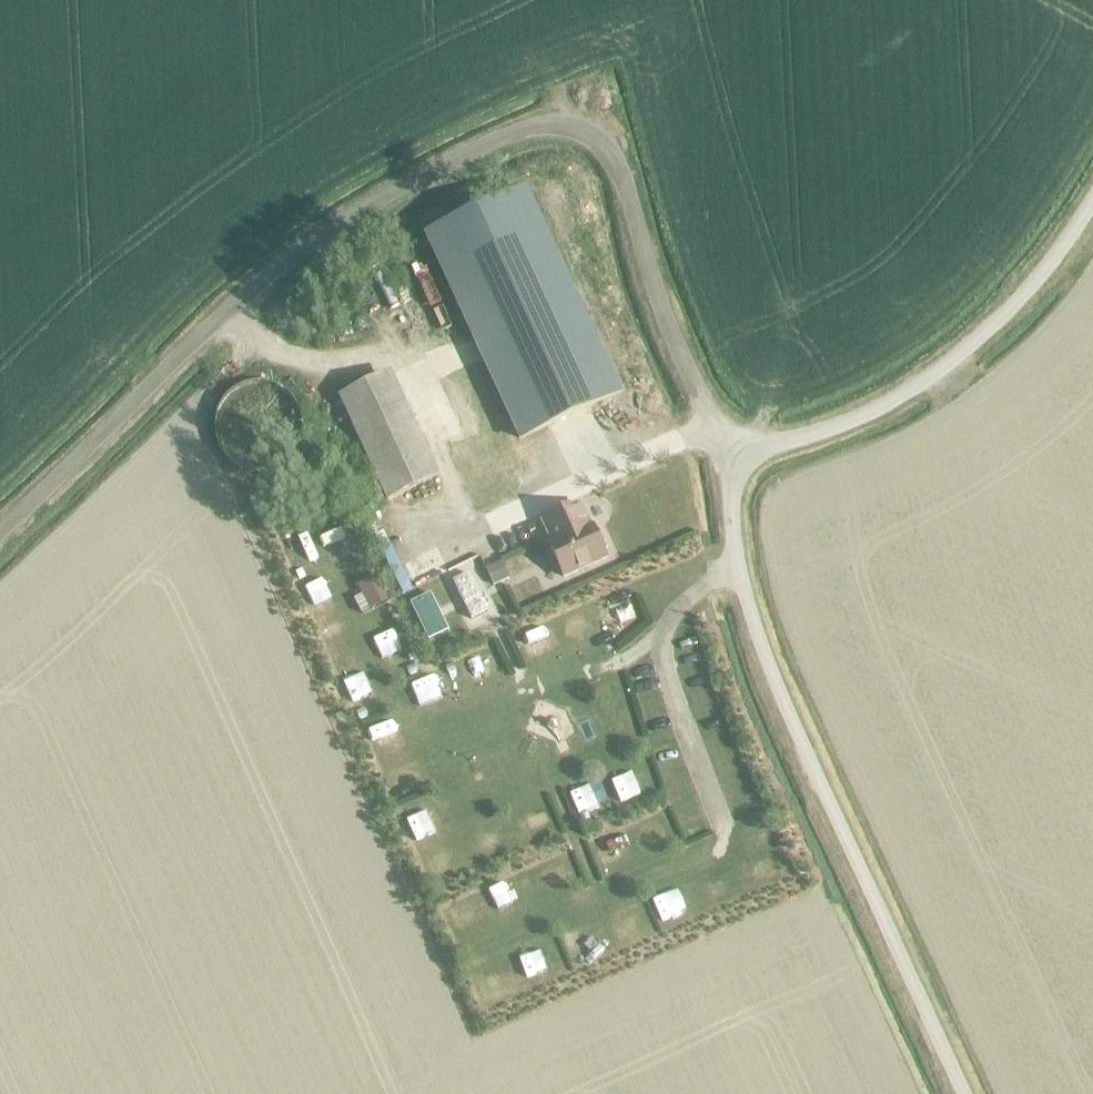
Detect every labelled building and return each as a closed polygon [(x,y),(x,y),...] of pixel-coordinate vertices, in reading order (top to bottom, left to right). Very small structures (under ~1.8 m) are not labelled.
[(519,440),(620,393),(527,193),(426,240),(519,440)] [(377,289),(368,292),(376,314),(385,310),(377,289)] [(289,458),(296,450),(301,438),(302,426),(299,414),(294,403),(286,394),(275,387),(263,384),(251,385),(239,388),(229,395),(221,405),(216,416),(214,428),(216,440),(221,452),(229,461),(238,467),(249,471),(260,472),(271,470),(281,465),(289,458)] [(407,409),(355,434),(387,502),(439,478),(407,409)] [(549,547),(563,578),(606,559),(604,554),(607,550),(600,534),(594,533),(592,528),(591,529),(580,506),(542,523),(553,546),(549,547)] [(331,534),(308,544),(317,565),(339,556),(331,534)] [(501,561),(486,568),(494,586),(509,579),(501,561)] [(323,569),(329,586),(346,579),(340,563),(323,569)] [(487,612),(469,574),(453,582),(471,620),(487,612)] [(362,596),(354,600),(362,615),(369,611),(390,601),(379,577),(357,587),(362,596)] [(430,596),(411,606),(428,641),(447,631),(430,596)] [(363,657),(384,649),(376,628),(355,636),(363,657)] [(445,671),(456,695),(477,686),(466,661),(445,671)] [(419,708),(439,700),(431,680),(411,688),(419,708)] [(360,741),(369,765),(399,753),(390,729),(360,741)] [(632,827),(634,838),(653,835),(651,824),(632,827)] [(444,924),(466,919),(463,907),(441,912),(444,924)]
